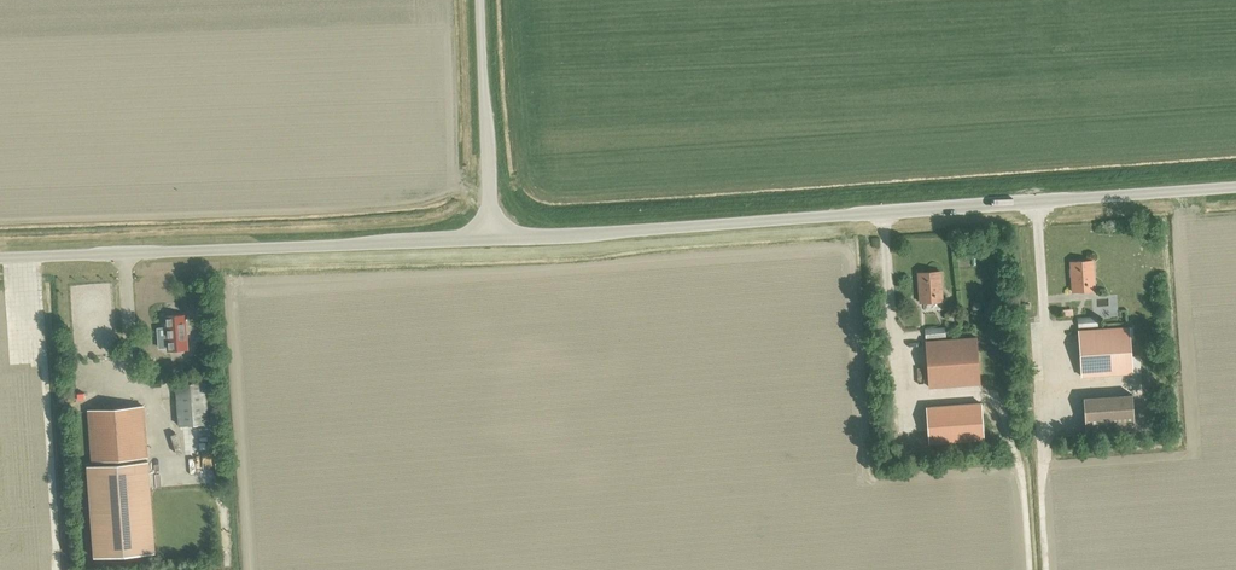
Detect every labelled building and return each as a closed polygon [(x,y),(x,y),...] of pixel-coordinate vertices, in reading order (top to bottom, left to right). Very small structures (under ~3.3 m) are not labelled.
[(1072,292),(1095,290),(1093,260),(1070,262),(1072,292)] [(920,302),(942,301),(940,271),(918,273),(920,302)] [(167,351),(187,349),(185,314),(165,316),(167,351)] [(1078,328),(1098,326),(1097,317),(1078,318),(1078,328)] [(1082,377),(1132,373),(1129,327),(1078,330),(1082,377)] [(926,339),(945,337),(944,328),(925,329),(926,339)] [(929,387),(979,384),(976,337),(926,341),(929,387)] [(166,390),(165,374),(151,374),(151,390),(166,390)] [(178,426),(208,424),(205,382),(176,384),(178,426)] [(1075,396),(1120,395),(1120,386),(1074,387),(1075,396)] [(1122,395),(1074,397),(1075,415),(1106,414),(1107,425),(1123,424),(1122,395)] [(929,443),(983,439),(981,403),(927,407),(929,443)] [(92,460),(147,456),(144,406),(88,410),(92,460)] [(95,557),(155,553),(148,461),(88,466),(95,557)]
